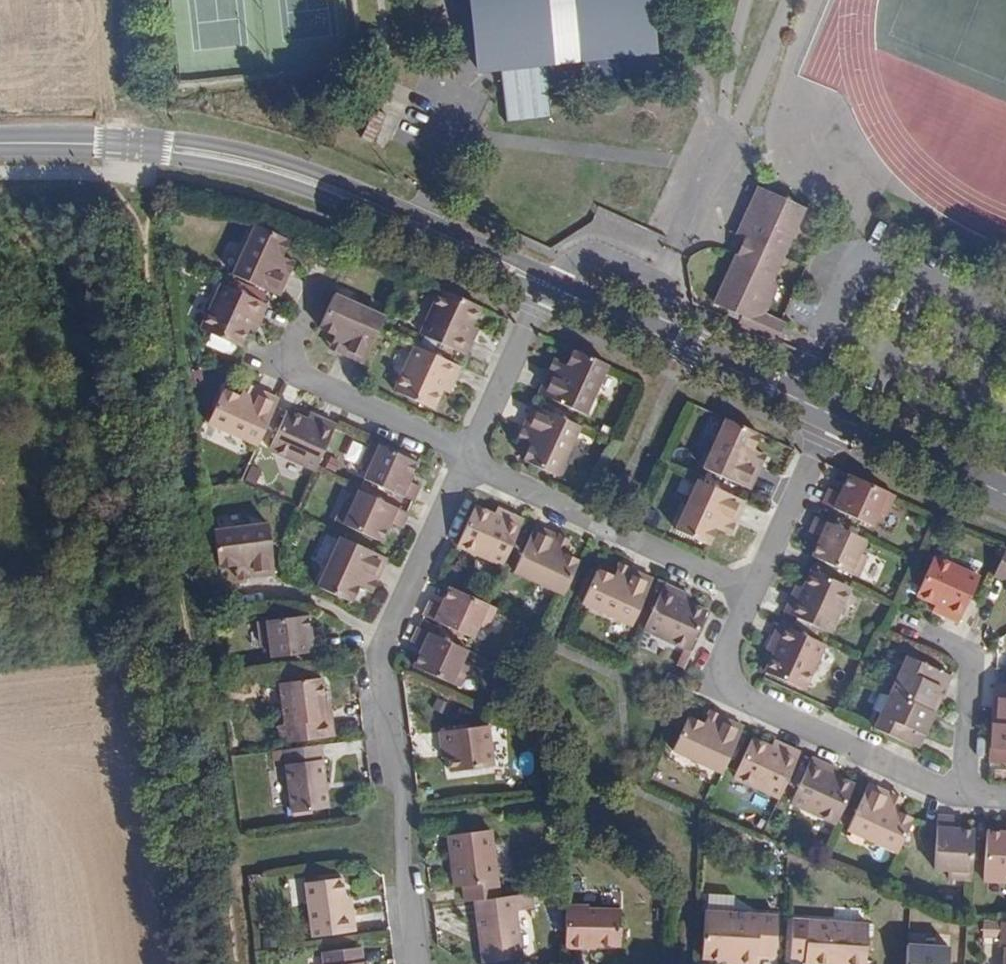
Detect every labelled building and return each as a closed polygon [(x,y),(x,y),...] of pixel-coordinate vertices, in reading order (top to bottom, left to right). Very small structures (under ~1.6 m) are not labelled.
[(476,69),(546,61),(548,85),(587,81),(585,56),(655,49),(649,0),(469,0),(476,69)] [(360,137),(371,143),(385,115),(374,108),(360,137)] [(804,208),(758,187),(747,211),(754,214),(744,239),(740,247),(714,304),(741,316),(737,324),(775,342),(784,324),(763,314),(775,286),(770,283),(804,208)] [(754,214),(747,211),(736,235),(744,239),(754,214)] [(260,225),(236,277),(271,293),(278,296),(291,269),(283,266),(286,259),(280,256),(289,238),(260,225)] [(294,262),(286,259),(283,266),(291,269),(294,262)] [(202,329),(239,345),(248,328),(250,328),(257,314),(262,315),(267,303),(222,282),(202,329)] [(479,307),(440,289),(420,333),(466,354),(472,340),(465,337),(470,325),(479,307)] [(383,320),(328,295),(314,326),(335,335),(334,338),(341,342),(337,352),(363,364),(379,329),(383,320)] [(257,314),(250,328),(255,330),(262,315),(257,314)] [(465,337),(472,340),(477,329),(470,325),(465,337)] [(341,342),(334,338),(329,348),(337,352),(341,342)] [(460,366),(415,346),(394,391),(432,409),(441,390),(447,377),(454,380),(460,366)] [(581,411),(603,363),(574,350),(567,366),(563,364),(560,372),(550,368),(539,391),(581,411)] [(553,360),(550,368),(560,372),(563,364),(553,360)] [(447,377),(441,390),(448,393),(454,380),(447,377)] [(249,396),(253,388),(249,386),(245,384),(241,393),(249,396)] [(210,417),(260,441),(276,406),(279,399),(253,388),(249,396),(241,393),(239,397),(222,390),(210,417)] [(553,472),(576,425),(533,405),(522,429),(531,434),(527,443),(531,445),(525,458),(553,472)] [(270,449),(315,470),(335,425),(321,419),(319,422),(307,416),(306,420),(288,412),(270,449)] [(319,422),(321,419),(316,416),(309,413),(307,416),(319,422)] [(751,450),(759,434),(731,421),(708,470),(750,489),(760,465),(753,462),(757,452),(751,450)] [(518,439),(527,443),(531,434),(522,429),(518,439)] [(365,478),(413,500),(423,478),(412,473),(418,460),(372,439),(363,460),(371,464),(365,478)] [(765,456),(757,452),(753,462),(760,465),(763,460),(765,456)] [(884,517),(893,495),(849,475),(844,485),(833,480),(828,491),(822,504),(832,508),(871,524),(876,512),(884,517)] [(681,530),(709,544),(716,529),(721,531),(725,523),(732,527),(744,501),(702,482),(681,530)] [(407,513),(359,491),(352,506),(344,502),(335,520),(381,541),(386,531),(396,536),(407,513)] [(505,559),(523,521),(508,514),(506,518),(495,512),(494,515),(474,507),(460,539),(505,559)] [(506,518),(508,514),(503,511),(497,508),(495,512),(506,518)] [(860,548),(865,539),(826,522),(816,517),(812,528),(806,541),(816,546),(812,557),(817,559),(858,575),(868,552),(860,548)] [(244,562),(246,571),(272,569),(266,522),(213,529),(218,566),(235,564),(244,562)] [(725,523),(721,531),(729,534),(730,531),(732,527),(725,523)] [(567,587),(578,561),(562,554),(565,547),(556,543),(558,537),(534,525),(516,564),(567,587)] [(556,543),(565,547),(568,541),(562,538),(558,537),(556,543)] [(322,588),(351,601),(358,586),(364,588),(368,579),(375,582),(387,558),(376,553),(345,540),(322,588)] [(993,576),(1005,581),(1005,548),(993,576)] [(941,614),(956,621),(975,578),(932,557),(915,595),(935,604),(934,606),(943,610),(941,614)] [(236,573),(246,571),(244,562),(235,564),(236,573)] [(619,564),(616,571),(624,575),(627,568),(623,566),(619,564)] [(596,570),(585,595),(634,618),(651,579),(627,568),(624,575),(616,571),(613,577),(596,570)] [(828,633),(848,587),(811,570),(803,589),(801,588),(795,600),(790,599),(784,612),(828,633)] [(368,579),(364,588),(371,592),(375,582),(368,579)] [(646,624),(691,645),(706,612),(687,603),(688,601),(677,596),(678,591),(664,585),(646,624)] [(793,593),(790,599),(795,600),(801,588),(796,586),(793,593)] [(434,593),(424,615),(472,637),(478,625),(487,629),(496,608),(485,603),(450,587),(445,598),(434,593)] [(677,596),(688,601),(690,596),(684,594),(678,591),(677,596)] [(271,654),(324,648),(322,632),(310,633),(309,626),(307,613),(257,619),(260,642),(269,642),(271,654)] [(804,689),(823,644),(779,624),(773,638),(777,641),(771,652),(774,653),(766,672),(804,689)] [(310,633),(322,632),(321,625),(309,626),(310,633)] [(418,656),(414,666),(460,688),(469,666),(461,662),(466,650),(418,628),(407,651),(418,656)] [(767,650),(771,652),(777,641),(773,638),(770,644),(767,650)] [(944,688),(951,675),(907,656),(890,692),(934,712),(940,698),(936,696),(941,687),(944,688)] [(321,677),(281,682),(285,723),(278,724),(280,742),(334,736),(332,717),(326,718),(321,677)] [(1005,724),(1005,683),(995,682),(994,698),(1000,698),(1000,707),(993,707),(992,723),(1005,724)] [(943,692),(944,688),(941,687),(936,696),(940,698),(943,692)] [(934,712),(890,692),(874,729),(917,749),(924,734),(920,733),(924,722),(928,724),(934,712)] [(709,712),(705,720),(712,724),(716,714),(712,713),(709,712)] [(674,745),(724,768),(740,734),(743,727),(716,714),(712,724),(705,720),(703,725),(686,717),(674,745)] [(486,716),(439,722),(441,747),(446,746),(449,768),(492,763),(486,716)] [(926,729),(928,724),(924,722),(920,733),(924,734),(926,729)] [(992,723),(991,737),(999,737),(999,749),(991,749),(990,762),(1005,763),(1005,724),(992,723)] [(991,744),(991,749),(999,749),(999,737),(991,737),(991,744)] [(734,777),(780,798),(800,753),(785,746),(783,751),(772,745),(770,747),(750,739),(734,777)] [(772,745),(783,751),(785,746),(781,744),(773,741),(772,745)] [(328,806),(320,745),(283,750),(291,810),(291,811),(311,809),(311,808),(328,806)] [(792,804),(836,824),(854,786),(834,777),(836,774),(823,769),(826,764),(813,759),(792,804)] [(823,769),(836,774),(838,770),(832,767),(826,764),(823,769)] [(848,830),(897,852),(912,820),(896,812),(898,807),(889,804),(893,795),(886,792),(868,784),(865,791),(848,830)] [(889,804),(898,807),(902,799),(893,795),(889,804)] [(312,817),(311,809),(291,811),(292,819),(312,817)] [(947,880),(971,879),(974,831),(962,830),(963,818),(951,817),(937,816),(937,821),(933,870),(947,870),(947,880)] [(999,820),(998,832),(987,831),(985,881),(1005,883),(1005,820),(999,820)] [(464,886),(466,902),(473,901),(476,901),(502,897),(491,831),(448,837),(455,887),(464,886)] [(352,913),(346,914),(344,901),(343,900),(342,897),(340,876),(305,880),(309,912),(310,912),(313,933),(353,928),(352,913)] [(529,908),(527,894),(502,897),(476,901),(473,901),(481,963),(522,958),(515,910),(529,908)] [(346,914),(352,913),(351,905),(351,899),(349,899),(348,896),(343,896),(342,897),(343,900),(344,901),(346,914)] [(566,905),(565,947),(584,949),(584,944),(621,946),(622,910),(590,910),(589,906),(566,905)] [(706,912),(703,959),(740,961),(740,963),(756,963),(756,956),(774,956),(776,917),(706,912)] [(796,918),(793,957),(808,957),(808,963),(828,963),(868,963),(870,923),(796,918)] [(907,940),(907,963),(949,963),(949,941),(907,940)] [(366,959),(360,959),(359,946),(327,950),(328,963),(366,963),(366,959)]
